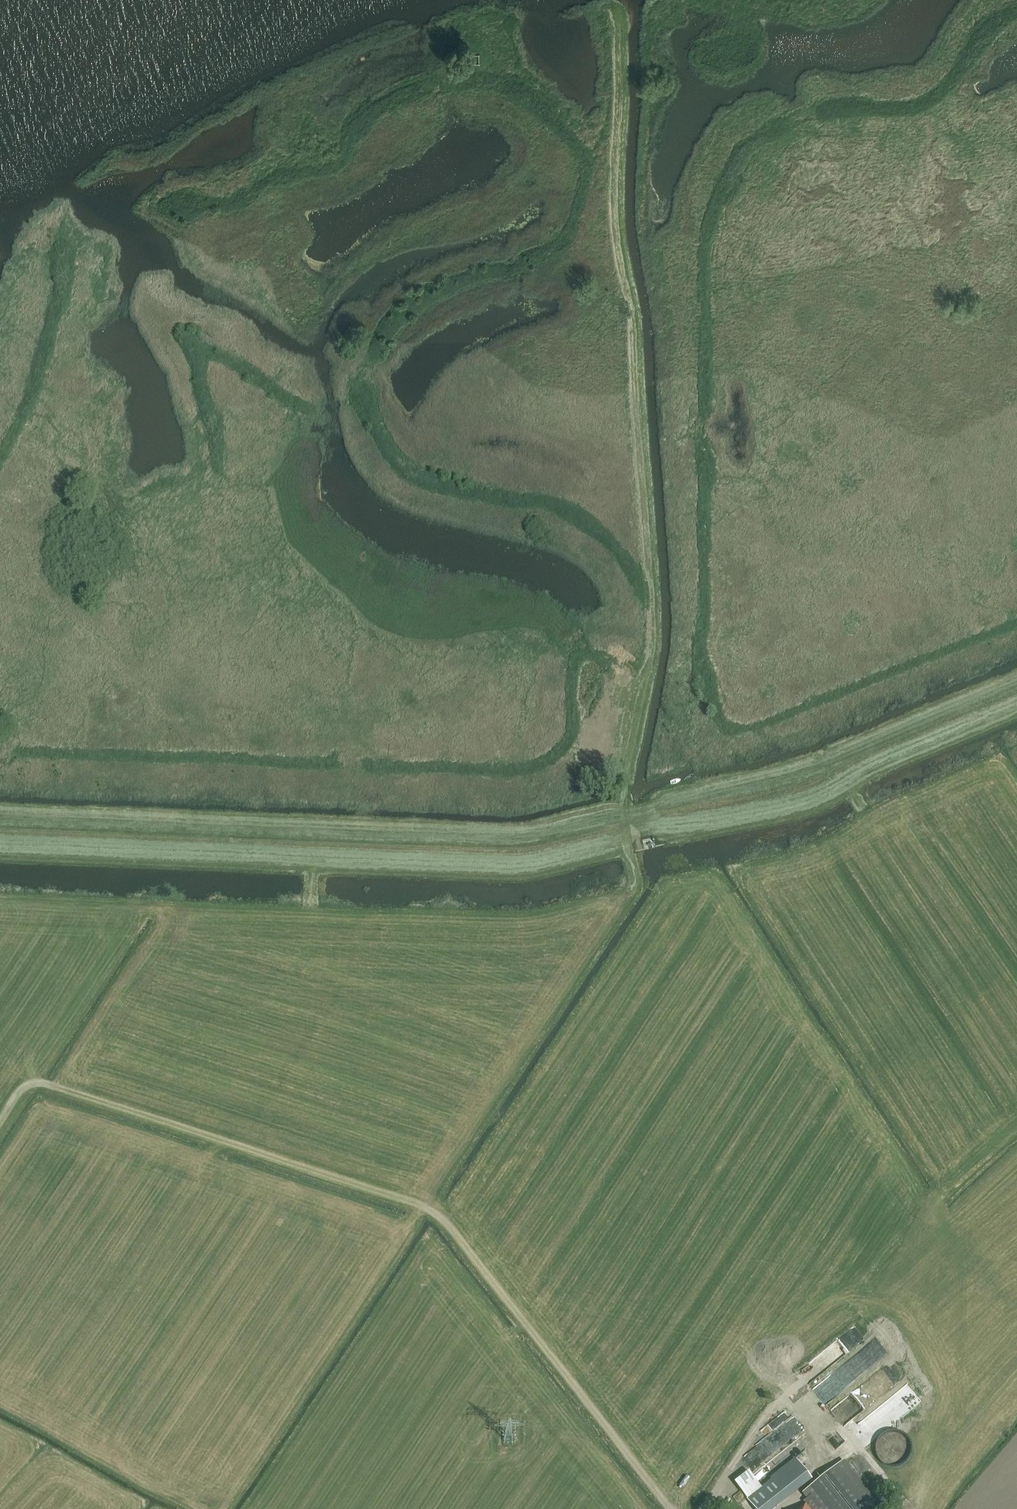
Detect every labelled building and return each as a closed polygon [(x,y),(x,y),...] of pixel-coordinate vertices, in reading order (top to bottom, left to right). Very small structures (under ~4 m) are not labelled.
[(842,1424),(850,1415),(840,1405),(831,1414),(842,1424)] [(889,1446),(884,1448),(889,1457),(906,1448),(898,1432),(894,1434),(891,1427),(887,1430),(889,1434),(884,1436),(889,1446)] [(835,1430),(825,1439),(835,1449),(844,1440),(835,1430)] [(752,1455),(738,1465),(746,1477),(760,1467),(752,1455)] [(755,1508),(773,1508),(811,1479),(796,1460),(747,1499),(755,1508)] [(809,1500),(816,1508),(881,1508),(843,1461),(803,1492),(809,1500)] [(728,1488),(735,1497),(742,1491),(746,1496),(755,1489),(747,1479),(738,1486),(735,1483),(728,1488)]
